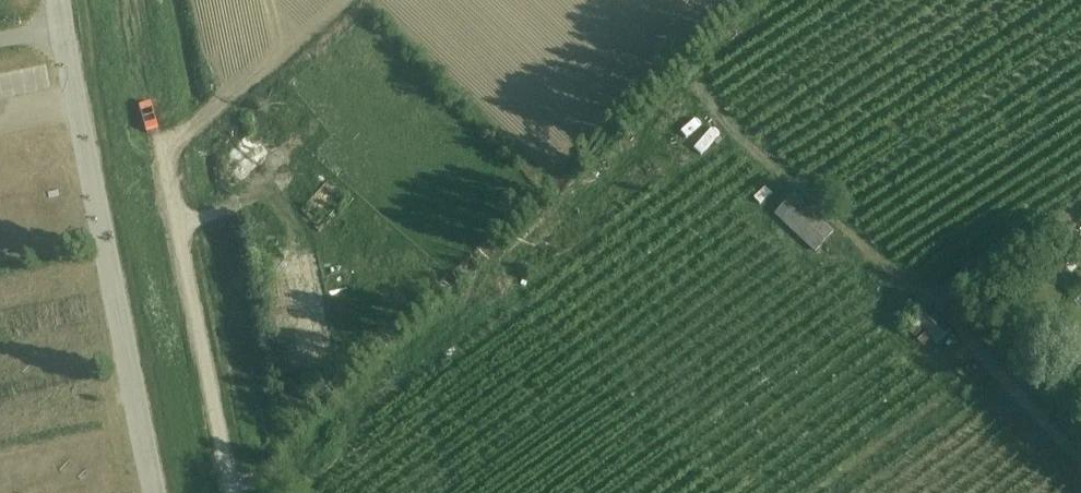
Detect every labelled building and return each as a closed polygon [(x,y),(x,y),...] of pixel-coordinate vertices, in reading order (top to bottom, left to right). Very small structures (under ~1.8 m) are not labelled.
[(775,214),(815,252),(835,231),(794,193),(775,214)] [(287,283),(285,269),(267,271),(269,286),(287,283)] [(938,343),(951,331),(928,308),(916,320),(938,343)]
